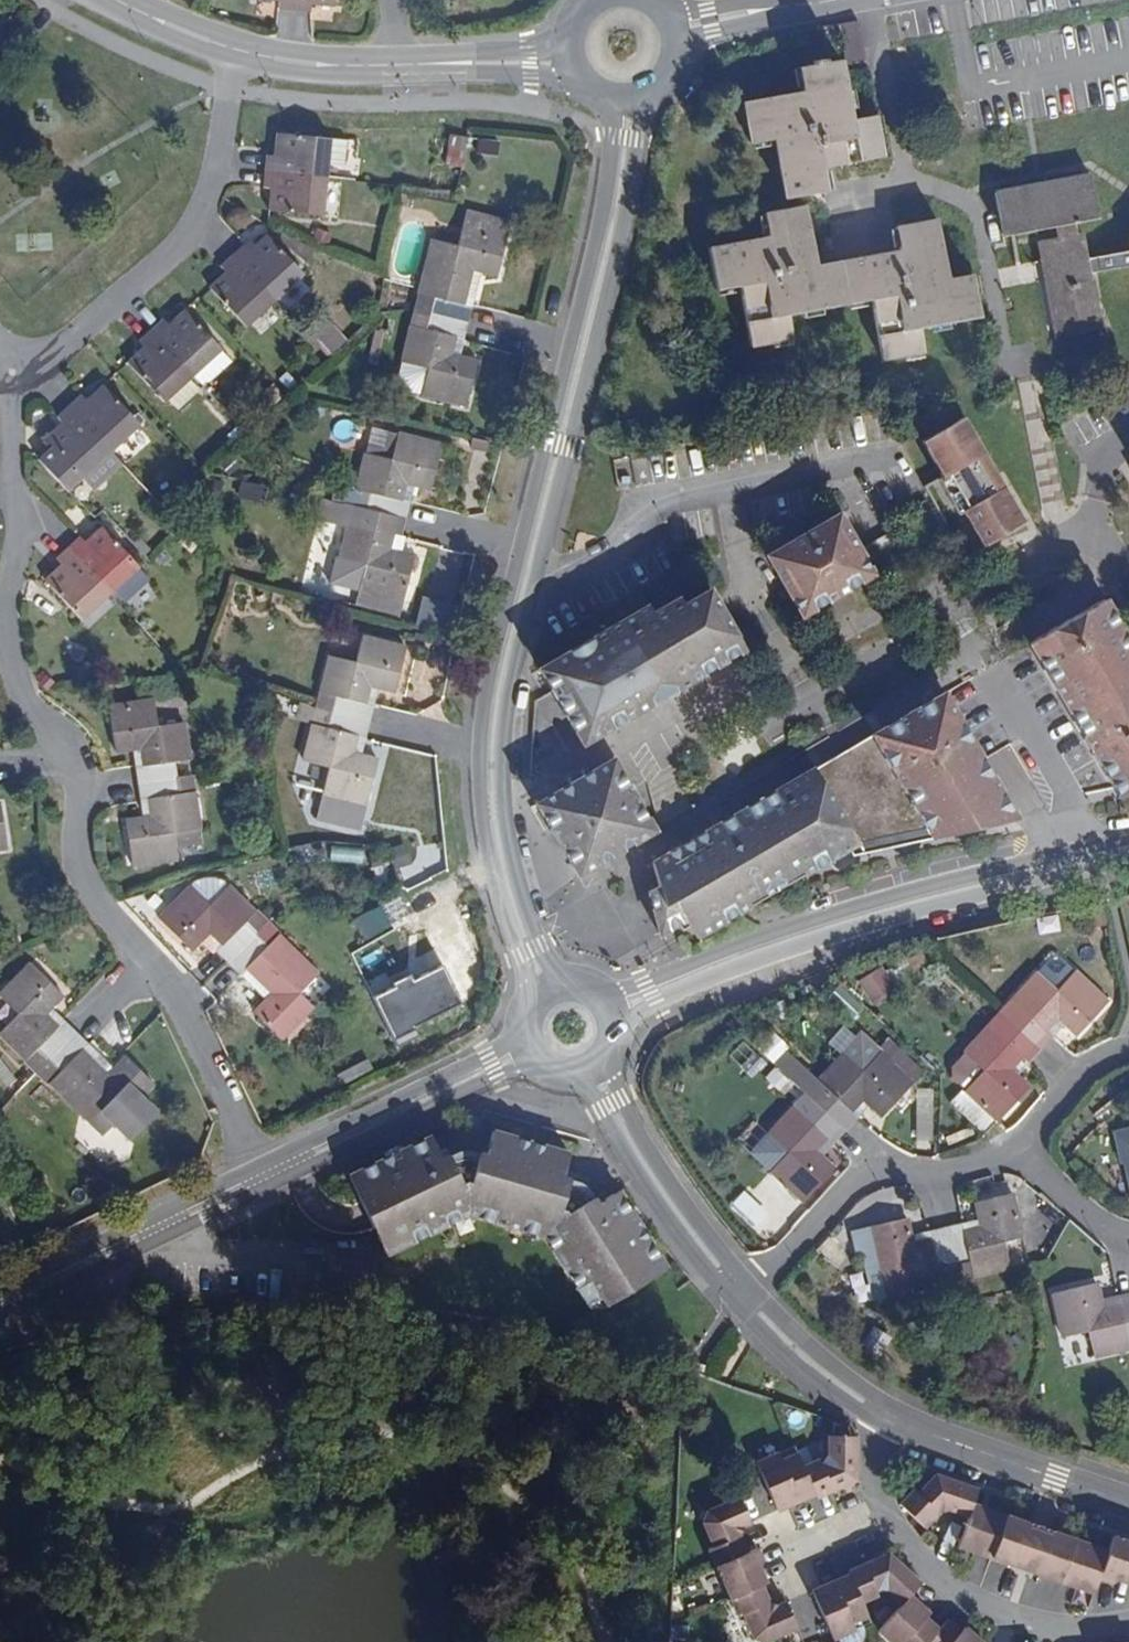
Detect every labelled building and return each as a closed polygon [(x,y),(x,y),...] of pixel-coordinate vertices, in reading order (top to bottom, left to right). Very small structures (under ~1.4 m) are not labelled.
[(295,0),(278,0),(278,7),(294,9),(295,0)] [(294,9),(311,11),(311,5),(334,7),(335,0),(295,0),(294,9)] [(839,25),(838,59),(864,59),(864,25),(839,25)] [(843,61),(802,67),(804,89),(746,101),(753,142),(776,138),(788,198),(830,191),(827,171),(885,159),(877,117),(854,121),(843,61)] [(344,184),(346,166),(348,146),(348,142),(275,135),(272,157),(265,156),(263,173),(324,181),(344,184)] [(348,146),(346,166),(359,167),(361,147),(348,146)] [(320,219),(324,181),(263,173),(261,189),(269,190),(267,213),(320,219)] [(997,191),(1006,236),(1060,226),(1062,237),(1040,242),(1058,336),(1101,330),(1091,273),(1128,266),(1128,251),(1088,257),(1083,234),(1077,235),(1076,222),(1100,219),(1092,175),(997,191)] [(851,304),(843,262),(820,267),(808,205),(767,213),(771,237),(711,248),(720,291),(742,286),(753,347),(795,338),(791,316),(851,304)] [(467,212),(463,227),(506,238),(510,221),(467,212)] [(902,251),(843,262),(851,304),(874,300),(885,358),(926,351),(922,328),(982,318),(974,276),(951,279),(940,221),(899,229),(902,251)] [(432,241),(415,310),(467,321),(471,305),(463,304),(472,267),(480,269),(497,273),(506,238),(463,227),(458,246),(432,241)] [(243,242),(230,253),(273,300),(301,275),(264,234),(248,249),(243,242)] [(273,300),(230,253),(218,264),(224,271),(208,286),(244,326),(273,300)] [(463,304),(471,305),(480,269),(472,267),(463,304)] [(159,319),(147,329),(190,377),(201,366),(217,352),(219,351),(182,309),(165,325),(159,319)] [(467,321),(415,310),(402,361),(405,363),(404,373),(405,376),(409,383),(415,387),(420,388),(423,392),(465,402),(476,361),(458,356),(450,355),(454,337),(463,339),(467,321)] [(314,334),(333,355),(350,339),(331,319),(314,334)] [(190,377),(147,329),(136,339),(142,346),(124,361),(160,403),(190,377)] [(450,355),(458,356),(463,339),(454,337),(450,355)] [(226,362),(217,352),(201,366),(210,376),(226,362)] [(78,392),(65,403),(109,451),(136,425),(99,383),(84,397),(78,392)] [(109,451),(65,403),(54,414),(60,420),(43,436),(54,449),(80,477),(109,451)] [(964,419),(923,443),(943,478),(939,481),(954,507),(959,504),(964,512),(985,548),(1026,524),(1001,481),(993,486),(992,483),(982,469),(990,464),(964,419)] [(404,481),(411,482),(428,485),(440,442),(397,432),(389,455),(365,450),(355,487),(369,490),(365,508),(403,516),(407,500),(399,500),(404,481)] [(80,477),(54,449),(41,461),(67,489),(80,477)] [(122,466),(109,451),(80,477),(94,492),(122,466)] [(992,483),(999,479),(990,464),(982,469),(992,483)] [(263,503),(267,487),(243,481),(239,497),(263,503)] [(407,500),(411,482),(404,481),(399,500),(407,500)] [(959,515),(964,512),(959,504),(954,507),(959,515)] [(403,516),(365,508),(362,522),(348,519),(339,555),(363,562),(358,586),(401,597),(413,554),(395,549),(386,548),(391,531),(399,533),(403,516)] [(874,576),(839,515),(767,556),(803,618),(874,576)] [(77,534),(65,545),(107,592),(118,581),(134,567),(135,566),(98,526),(82,540),(77,534)] [(386,548),(395,549),(399,533),(391,531),(386,548)] [(107,592),(65,545),(53,556),(57,562),(40,577),(77,618),(107,592)] [(141,575),(134,567),(118,581),(125,590),(141,575)] [(585,746),(745,651),(710,590),(656,620),(648,606),(541,669),(585,746)] [(419,627),(446,632),(451,603),(424,598),(419,627)] [(1104,601),(1030,643),(1118,796),(1128,794),(1128,643),(1104,601)] [(368,682),(378,685),(394,689),(404,645),(361,635),(354,660),(330,653),(320,691),(334,693),(329,709),(368,720),(373,704),(363,701),(368,682)] [(373,704),(378,685),(368,682),(363,701),(373,704)] [(654,863),(664,882),(687,921),(696,938),(848,851),(852,858),(1016,818),(943,695),(654,863)] [(116,749),(134,748),(142,747),(144,763),(136,764),(138,780),(176,775),(174,759),(188,758),(184,721),(158,723),(152,700),(109,705),(116,749)] [(368,720),(329,709),(326,723),(312,721),(304,759),(329,764),(323,789),(366,801),(377,757),(360,753),(350,751),(354,733),(365,735),(368,720)] [(350,751),(360,753),(365,735),(354,733),(350,751)] [(142,747),(134,748),(136,764),(144,763),(142,747)] [(577,876),(654,831),(614,760),(537,805),(577,876)] [(192,773),(176,775),(138,780),(140,795),(149,795),(152,816),(143,817),(126,818),(132,863),(175,857),(174,845),(200,841),(192,773)] [(140,795),(143,817),(152,816),(149,795),(140,795)] [(363,863),(364,848),(331,846),(331,861),(363,863)] [(255,934),(266,923),(225,883),(214,881),(206,881),(198,882),(188,888),(158,917),(172,931),(190,950),(201,937),(207,932),(221,944),(215,951),(227,962),(255,934)] [(687,921),(664,882),(649,891),(662,934),(687,921)] [(411,909),(402,891),(382,901),(390,919),(411,909)] [(355,919),(365,941),(394,928),(384,906),(355,919)] [(276,933),(266,923),(255,934),(266,943),(276,933)] [(207,932),(201,937),(215,951),(221,944),(207,932)] [(266,943),(255,934),(227,962),(238,972),(244,967),(271,993),(266,999),(254,1011),(280,1036),(311,1004),(298,990),(315,971),(280,936),(276,933),(266,943)] [(37,1069),(75,1031),(64,1020),(59,1025),(46,1011),(51,1008),(62,993),(30,962),(0,993),(0,998),(15,1013),(0,1029),(0,1032),(37,1069)] [(417,1033),(412,1024),(460,1002),(441,964),(412,978),(409,972),(390,981),(392,985),(371,996),(395,1044),(417,1033)] [(238,972),(266,999),(271,993),(244,967),(238,972)] [(884,967),(859,980),(873,1006),(898,993),(884,967)] [(1023,1011),(1012,1023),(1042,1049),(1053,1037),(1046,1031),(1058,1018),(1066,1024),(1078,1036),(1109,1001),(1076,972),(1057,992),(1038,974),(1013,1002),(1023,1011)] [(64,1020),(51,1008),(46,1011),(59,1025),(64,1020)] [(1053,1037),(1066,1024),(1058,1018),(1046,1031),(1053,1037)] [(1029,1090),(1016,1077),(1009,1072),(1025,1056),(1030,1062),(1042,1049),(1012,1023),(1002,1035),(990,1025),(965,1053),(984,1070),(965,1090),(998,1122),(1029,1090)] [(125,1055),(113,1068),(109,1073),(82,1048),(87,1042),(75,1031),(37,1069),(104,1133),(153,1083),(125,1055)] [(788,1051),(776,1064),(800,1088),(845,1132),(856,1119),(851,1114),(864,1100),(869,1105),(883,1118),(914,1085),(857,1033),(813,1076),(788,1051)] [(109,1073),(113,1068),(87,1042),(82,1048),(109,1073)] [(1009,1072),(1016,1077),(1030,1062),(1025,1056),(1009,1072)] [(834,1171),(821,1157),(814,1152),(828,1139),(834,1143),(845,1132),(800,1088),(790,1099),(796,1106),(770,1134),(788,1152),(770,1172),(803,1204),(834,1171)] [(851,1114),(856,1119),(869,1105),(864,1100),(851,1114)] [(919,1139),(932,1140),(933,1116),(921,1115),(919,1139)] [(1115,1131),(1120,1160),(1124,1159),(1128,1180),(1128,1127),(1115,1131)] [(677,1270),(663,1251),(623,1195),(611,1203),(604,1196),(595,1201),(582,1188),(569,1184),(576,1156),(498,1135),(492,1157),(486,1157),(483,1161),(468,1158),(456,1162),(452,1152),(443,1157),(436,1141),(354,1183),(370,1218),(394,1267),(476,1225),(548,1245),(583,1297),(593,1289),(612,1317),(677,1270)] [(814,1152),(821,1157),(829,1148),(834,1143),(828,1139),(814,1152)] [(764,1237),(788,1210),(755,1181),(731,1208),(764,1237)] [(977,1202),(979,1218),(981,1228),(963,1232),(962,1222),(946,1226),(960,1288),(977,1285),(976,1277),(1010,1269),(1005,1245),(1024,1240),(1013,1195),(977,1202)] [(981,1228),(979,1218),(962,1222),(963,1232),(981,1228)] [(944,1291),(960,1288),(946,1226),(930,1230),(932,1240),(913,1244),(912,1234),(909,1219),(872,1229),(882,1271),(901,1268),(906,1292),(941,1284),(944,1291)] [(930,1230),(912,1234),(913,1244),(932,1240),(930,1230)] [(1011,1244),(1014,1265),(1030,1263),(1026,1242),(1011,1244)] [(1040,1310),(1043,1326),(1058,1323),(1063,1339),(1087,1333),(1095,1359),(1128,1349),(1128,1339),(1128,1334),(1128,1292),(1116,1295),(1119,1305),(1103,1308),(1100,1299),(1096,1283),(1051,1294),(1054,1307),(1040,1310)] [(1119,1305),(1116,1295),(1100,1299),(1103,1308),(1119,1305)] [(1047,1342),(1063,1339),(1058,1323),(1043,1326),(1047,1342)] [(821,1456),(805,1463),(817,1492),(818,1494),(858,1476),(858,1431),(831,1433),(830,1452),(825,1461),(821,1456)] [(817,1492),(805,1463),(796,1443),(757,1461),(778,1510),(817,1492)] [(968,1513),(973,1501),(978,1485),(935,1472),(920,1489),(915,1487),(900,1501),(928,1526),(940,1514),(952,1506),(968,1513)] [(717,1562),(748,1549),(741,1535),(743,1525),(753,1520),(741,1495),(709,1509),(705,1521),(715,1542),(711,1548),(717,1562)] [(1026,1518),(973,1501),(968,1513),(961,1536),(995,1549),(993,1554),(1013,1561),(1026,1518)] [(1039,1522),(1026,1518),(1013,1561),(1024,1565),(1039,1570),(1054,1528),(1039,1522)] [(1110,1547),(1054,1528),(1039,1570),(1060,1578),(1063,1572),(1097,1583),(1100,1575),(1110,1547)] [(1110,1547),(1100,1575),(1112,1580),(1121,1577),(1128,1579),(1128,1536),(1115,1531),(1110,1547)] [(995,1549),(961,1536),(959,1543),(993,1554),(995,1549)] [(757,1545),(748,1549),(717,1562),(732,1594),(762,1581),(766,1580),(759,1564),(763,1556),(757,1545)] [(852,1574),(864,1599),(879,1593),(879,1588),(891,1589),(904,1603),(913,1594),(922,1582),(889,1550),(849,1568),(852,1574)] [(1063,1572),(1060,1578),(1095,1589),(1097,1583),(1063,1572)] [(873,1618),(864,1599),(852,1574),(836,1580),(835,1577),(812,1588),(833,1636),(873,1618)] [(769,1596),(762,1581),(732,1594),(739,1611),(744,1609),(755,1633),(767,1638),(797,1624),(786,1599),(778,1602),(769,1596)] [(904,1603),(882,1630),(894,1641),(929,1641),(941,1628),(929,1618),(932,1613),(913,1594),(904,1603)] [(929,1641),(986,1641),(967,1624),(964,1627),(952,1617),(941,1628),(929,1641)]
